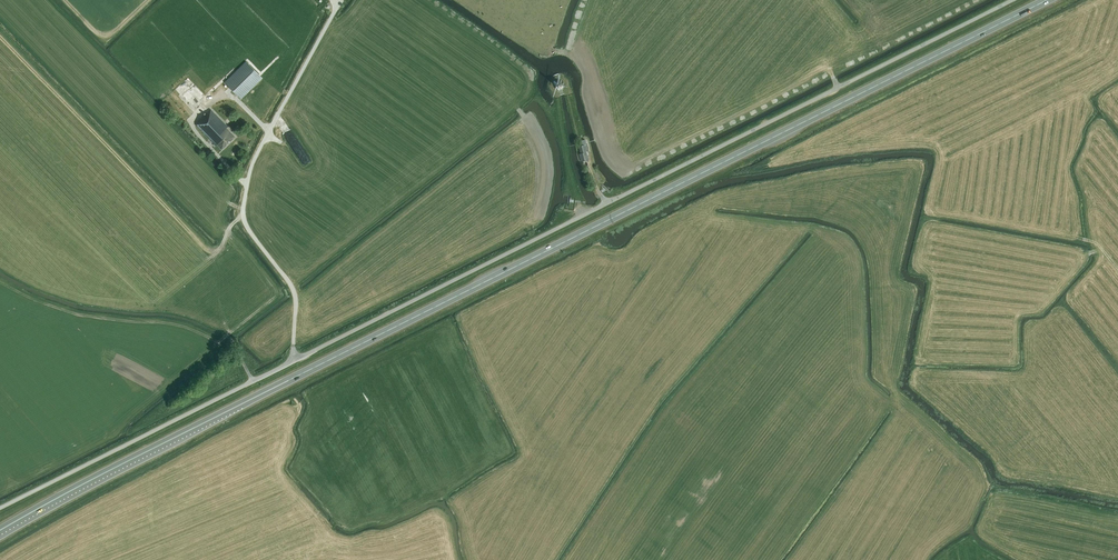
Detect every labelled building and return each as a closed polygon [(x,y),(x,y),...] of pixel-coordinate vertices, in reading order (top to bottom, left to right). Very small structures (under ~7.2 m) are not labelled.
[(241,99),(263,78),(246,61),(225,82),(241,99)] [(564,86),(564,85),(563,83),(563,82),(560,81),(560,80),(560,81),(557,81),(556,82),(555,84),(555,85),(556,88),(559,90),(562,89),(563,89),(564,86)] [(222,150),(235,137),(227,128),(228,127),(211,109),(200,120),(201,121),(196,125),(216,146),(217,145),(222,150)] [(586,152),(588,151),(585,140),(580,141),(581,146),(579,146),(581,153),(578,154),(579,159),(581,158),(581,160),(588,159),(586,152)]
